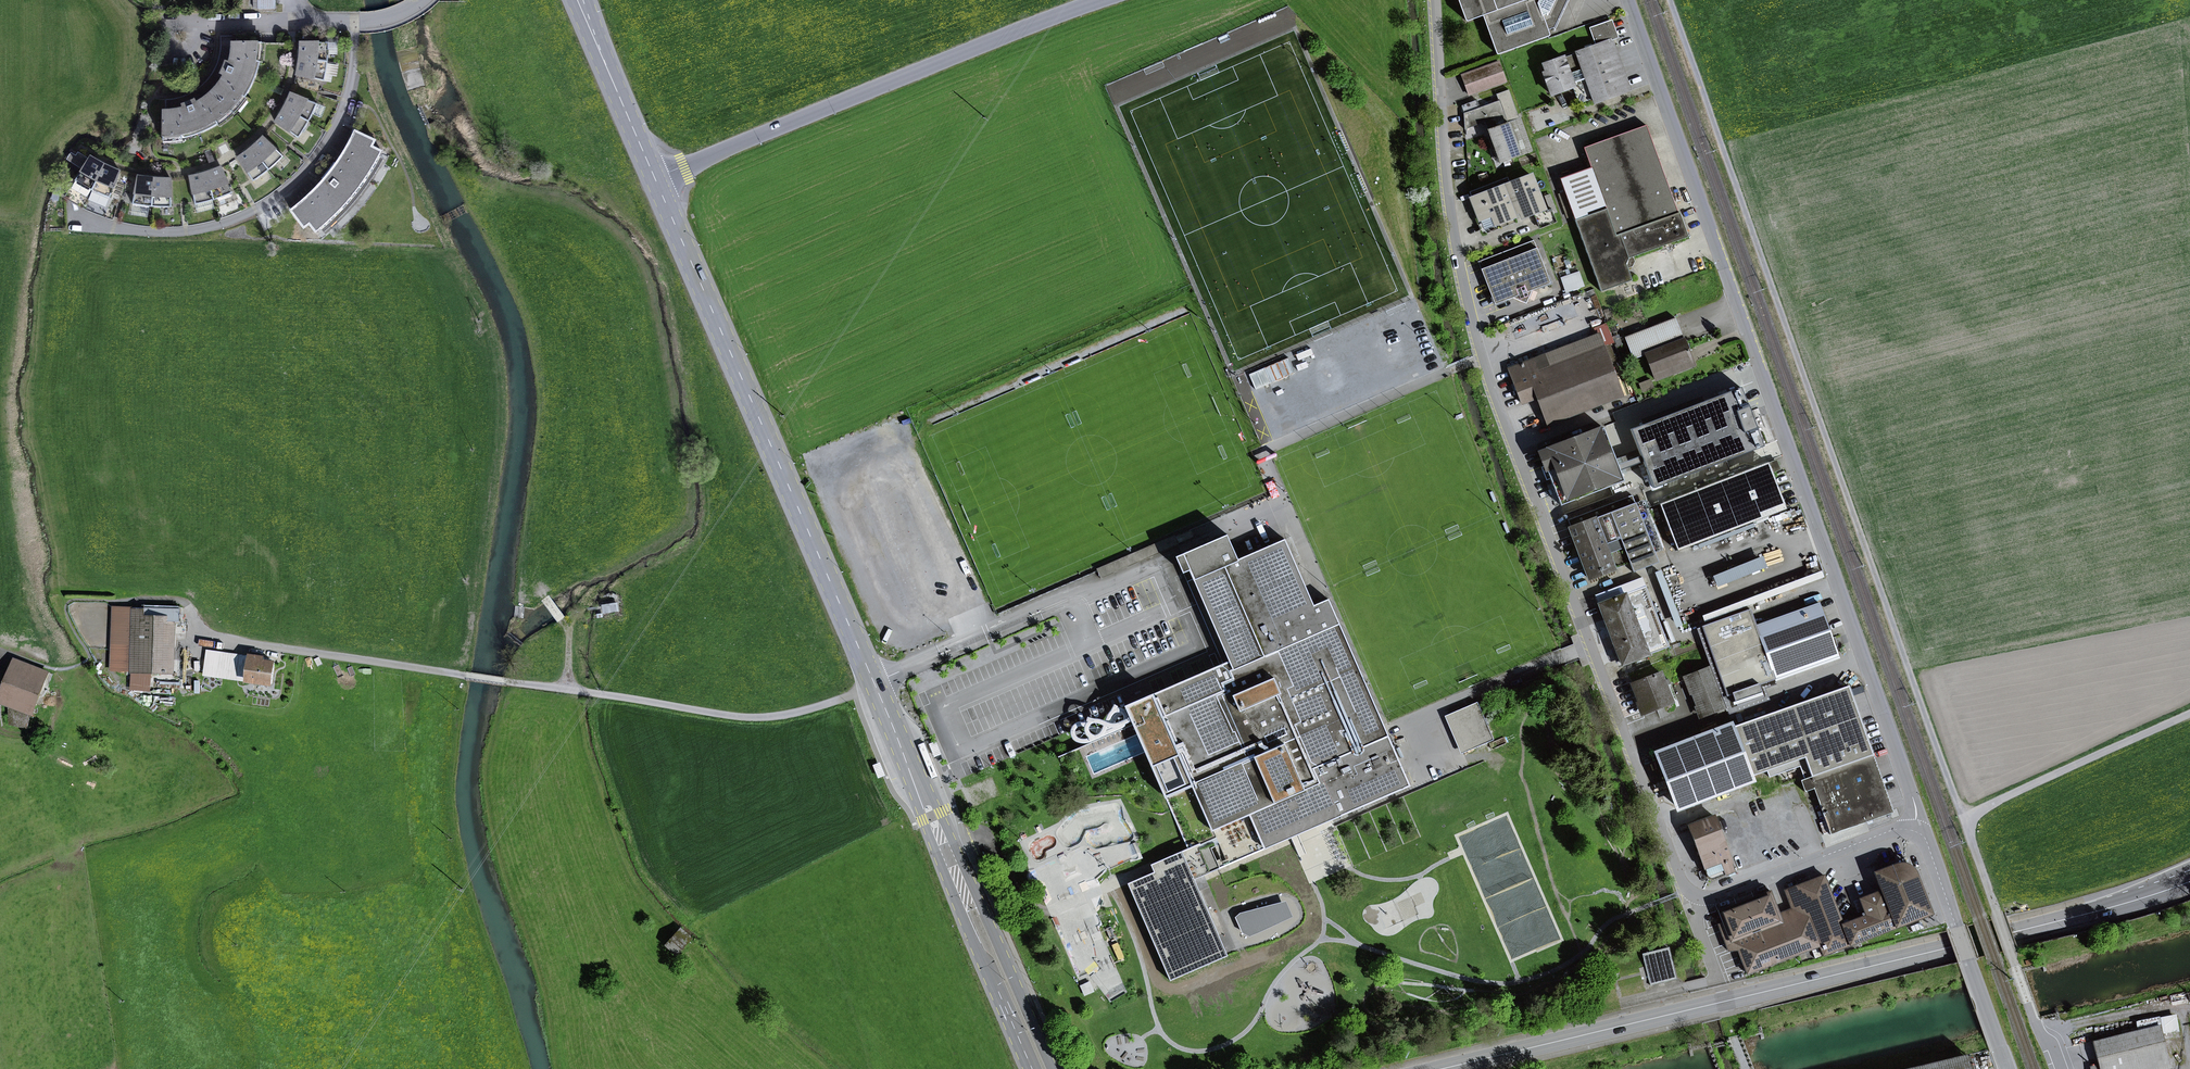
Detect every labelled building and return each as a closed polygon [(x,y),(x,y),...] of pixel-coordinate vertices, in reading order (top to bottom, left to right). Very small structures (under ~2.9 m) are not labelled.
[(275,0),(253,0),(254,8),(275,8),(275,0)] [(1465,20),(1467,21),(1482,15),(1496,53),(1497,54),(1549,36),(1549,34),(1548,30),(1554,28),(1566,0),(1458,0),(1465,20)] [(1611,40),(1616,38),(1610,21),(1590,28),(1596,45),(1576,52),(1577,54),(1564,58),(1563,57),(1543,64),(1546,72),(1543,73),(1551,95),(1563,90),(1562,87),(1572,83),(1573,87),(1578,102),(1592,97),(1594,103),(1629,91),(1611,40)] [(337,55),(337,43),(300,42),(299,59),(327,62),(328,55),(337,55)] [(260,62),(256,61),(258,44),(258,43),(232,43),(221,43),(220,53),(216,65),(210,76),(204,83),(230,109),(242,96),(244,97),(252,85),(257,71),(260,62)] [(341,97),(345,84),(348,64),(349,43),(337,43),(337,55),(328,55),(327,62),(326,72),(324,81),(322,91),(341,97)] [(296,75),(324,81),(326,72),(327,62),(299,59),(296,75)] [(1506,82),(1498,61),(1462,75),(1469,95),(1506,82)] [(173,98),(165,99),(166,111),(163,111),(163,136),(164,136),(181,135),(181,138),(191,136),(205,131),(218,123),(216,121),(230,109),(204,83),(197,89),(185,95),(173,98)] [(1531,152),(1509,90),(1496,94),(1498,100),(1480,107),(1464,113),(1463,113),(1465,129),(1485,122),(1488,121),(1502,162),(1531,152)] [(314,111),(317,104),(291,93),(284,108),(309,122),(314,111)] [(216,121),(218,123),(232,112),(244,97),(242,96),(230,109),(216,121)] [(318,146),(327,131),(334,116),(340,101),(329,97),(327,103),(318,100),(317,104),(314,111),(309,122),(304,130),(298,138),(292,146),(308,159),(318,146)] [(1464,113),(1480,107),(1477,100),(1461,105),(1464,113)] [(275,122),(298,138),(304,130),(309,122),(284,108),(275,122)] [(1500,163),(1502,162),(1488,121),(1485,122),(1500,163)] [(1560,178),(1600,291),(1632,280),(1627,267),(1630,266),(1632,260),(1631,257),(1688,237),(1679,212),(1677,212),(1646,125),(1583,147),(1591,167),(1560,178)] [(371,147),(374,140),(355,131),(340,157),(328,175),(313,191),(291,210),(303,227),(309,223),(315,232),(328,222),(352,196),(364,180),(374,165),(381,151),(371,147)] [(276,164),(283,156),(263,137),(251,148),(269,170),(276,164)] [(238,157),(253,181),(260,177),(269,170),(251,148),(238,157)] [(87,197),(91,190),(92,190),(104,165),(90,157),(74,181),(75,181),(71,188),(87,197)] [(92,190),(110,198),(119,171),(104,165),(92,190)] [(230,194),(232,193),(221,167),(205,173),(214,200),(230,194)] [(190,177),(195,205),(205,202),(214,200),(205,173),(190,177)] [(1520,212),(1522,217),(1544,208),(1531,175),(1510,183),(1507,177),(1471,191),(1474,197),(1472,198),(1471,198),(1478,215),(1484,231),(1516,219),(1514,214),(1520,212)] [(138,176),(132,204),(141,206),(152,207),(154,178),(138,176)] [(162,207),(171,207),(170,179),(154,178),(152,207),(162,207)] [(116,211),(109,209),(112,199),(110,198),(92,190),(91,190),(87,197),(71,188),(75,181),(74,181),(64,198),(82,208),(98,215),(114,221),(116,211)] [(204,223),(220,219),(236,213),(251,206),(247,199),(241,203),(238,198),(233,200),(230,194),(214,200),(205,202),(195,205),(185,206),(188,226),(204,223)] [(1551,208),(1553,213),(1557,211),(1550,195),(1545,197),(1550,209),(1551,208)] [(183,227),(181,207),(171,207),(162,207),(152,207),(141,206),(132,204),(123,202),(117,221),(134,225),(150,227),(167,228),(183,227)] [(1553,213),(1551,208),(1550,209),(1535,215),(1540,228),(1557,222),(1553,213)] [(1475,216),(1482,235),(1517,222),(1516,219),(1484,231),(1478,215),(1475,216)] [(1526,304),(1532,290),(1550,283),(1534,240),(1478,261),(1495,305),(1513,298),(1526,304)] [(1566,293),(1585,286),(1579,271),(1560,278),(1566,293)] [(1655,379),(1693,364),(1675,318),(1624,337),(1633,359),(1645,355),(1655,379)] [(1533,358),(1538,371),(1604,346),(1599,333),(1533,358)] [(1611,363),(1616,361),(1609,344),(1604,346),(1611,363)] [(1535,397),(1547,426),(1624,396),(1611,363),(1604,346),(1538,371),(1533,358),(1507,368),(1521,403),(1535,397)] [(1295,373),(1289,358),(1264,368),(1271,383),(1295,373)] [(1559,503),(1560,505),(1624,481),(1603,428),(1540,452),(1545,466),(1550,479),(1552,483),(1559,503)] [(1659,504),(1677,551),(1785,509),(1771,473),(1777,470),(1774,461),(1768,463),(1767,462),(1659,504)] [(1541,467),(1546,480),(1550,479),(1545,466),(1541,467)] [(1554,504),(1559,503),(1552,483),(1547,485),(1554,504)] [(1630,565),(1632,572),(1658,562),(1654,553),(1635,503),(1632,495),(1568,520),(1570,526),(1567,527),(1588,581),(1630,565)] [(1654,553),(1662,550),(1643,500),(1635,503),(1654,553)] [(1183,554),(1194,580),(1239,561),(1238,559),(1227,535),(1218,539),(1183,554)] [(1215,837),(1212,838),(1222,862),(1301,828),(1304,832),(1410,786),(1328,599),(1314,605),(1285,539),(1249,555),(1238,559),(1239,561),(1194,580),(1200,593),(1214,625),(1229,661),(1153,694),(1163,718),(1151,723),(1168,764),(1181,758),(1213,831),(1216,830),(1217,832),(1218,836),(1215,837)] [(1764,553),(1715,573),(1720,585),(1769,564),(1764,553)] [(1183,554),(1177,557),(1188,583),(1194,580),(1183,554)] [(1595,595),(1622,665),(1668,647),(1642,577),(1595,595)] [(616,604),(602,606),(603,614),(618,612),(616,604)] [(1775,679),(1838,657),(1819,604),(1756,626),(1775,679)] [(181,621),(181,610),(120,608),(118,644),(169,646),(170,621),(181,621)] [(1724,700),(1752,690),(1725,615),(1697,625),(1724,700)] [(118,644),(118,671),(168,672),(169,646),(118,644)] [(210,667),(212,651),(208,650),(204,674),(247,681),(248,672),(210,667)] [(212,651),(210,667),(248,672),(251,656),(212,651)] [(247,681),(272,684),(275,663),(264,662),(264,658),(251,656),(248,672),(247,681)] [(48,672),(15,660),(0,701),(0,703),(10,707),(11,724),(28,727),(48,672)] [(1686,678),(1700,715),(1724,706),(1709,669),(1686,678)] [(1632,685),(1642,711),(1671,700),(1666,685),(1669,684),(1668,679),(1664,681),(1661,673),(1632,685)] [(1800,766),(1805,779),(1872,755),(1859,719),(1847,686),(1734,726),(1752,776),(1767,770),(1769,777),(1784,772),(1800,766)] [(1145,752),(1188,849),(1215,837),(1181,758),(1168,764),(1151,723),(1163,718),(1153,694),(1125,707),(1127,711),(1131,720),(1137,735),(1145,752)] [(1444,717),(1460,754),(1493,740),(1477,703),(1444,717)] [(1657,756),(1676,806),(1752,776),(1734,726),(1657,756)] [(935,743),(930,745),(935,756),(940,754),(935,743)] [(1830,835),(1893,812),(1872,755),(1805,779),(1801,780),(1805,792),(1814,788),(1830,835)] [(879,777),(884,775),(879,764),(874,766),(879,777)] [(1803,805),(1795,784),(1787,787),(1795,808),(1803,805)] [(1713,879),(1807,843),(1785,788),(1767,795),(1764,787),(1733,799),(1736,807),(1688,825),(1707,877),(1713,879)] [(1222,862),(1225,867),(1294,837),(1304,832),(1301,828),(1222,862)] [(1222,862),(1212,838),(1188,849),(1151,865),(1155,872),(1128,884),(1171,981),(1228,956),(1195,880),(1225,867),(1222,862)] [(1819,946),(1823,956),(1931,914),(1915,872),(1911,867),(1906,864),(1897,863),(1873,872),(1880,890),(1859,899),(1865,915),(1842,924),(1824,875),(1787,889),(1790,898),(1799,894),(1802,902),(1793,905),(1793,907),(1794,909),(1790,911),(1792,918),(1782,922),(1782,923),(1730,943),(1730,942),(1725,944),(1728,951),(1738,949),(1747,974),(1819,946)] [(1730,943),(1782,923),(1782,922),(1778,913),(1770,891),(1718,911),(1722,923),(1718,925),(1721,931),(1725,930),(1730,942),(1730,943)] [(1793,905),(1802,902),(1799,894),(1790,898),(1793,905)] [(1242,933),(1250,937),(1293,917),(1286,901),(1240,913),(1235,918),(1242,933)] [(1782,922),(1792,918),(1790,911),(1794,909),(1793,907),(1778,913),(1782,922)] [(687,943),(688,944),(692,939),(682,929),(667,945),(676,954),(687,943)] [(1725,944),(1730,942),(1725,930),(1721,931),(1725,944)] [(676,954),(677,955),(688,944),(687,943),(676,954)] [(1669,948),(1643,955),(1644,959),(1670,953),(1669,948)] [(1644,959),(1650,985),(1676,979),(1670,953),(1644,959)] [(2169,1068),(2159,1026),(2092,1042),(2098,1066),(2090,1067),(2091,1068),(2165,1068),(2169,1068)] [(1967,1054),(1906,1068),(1971,1068),(1967,1054)]
